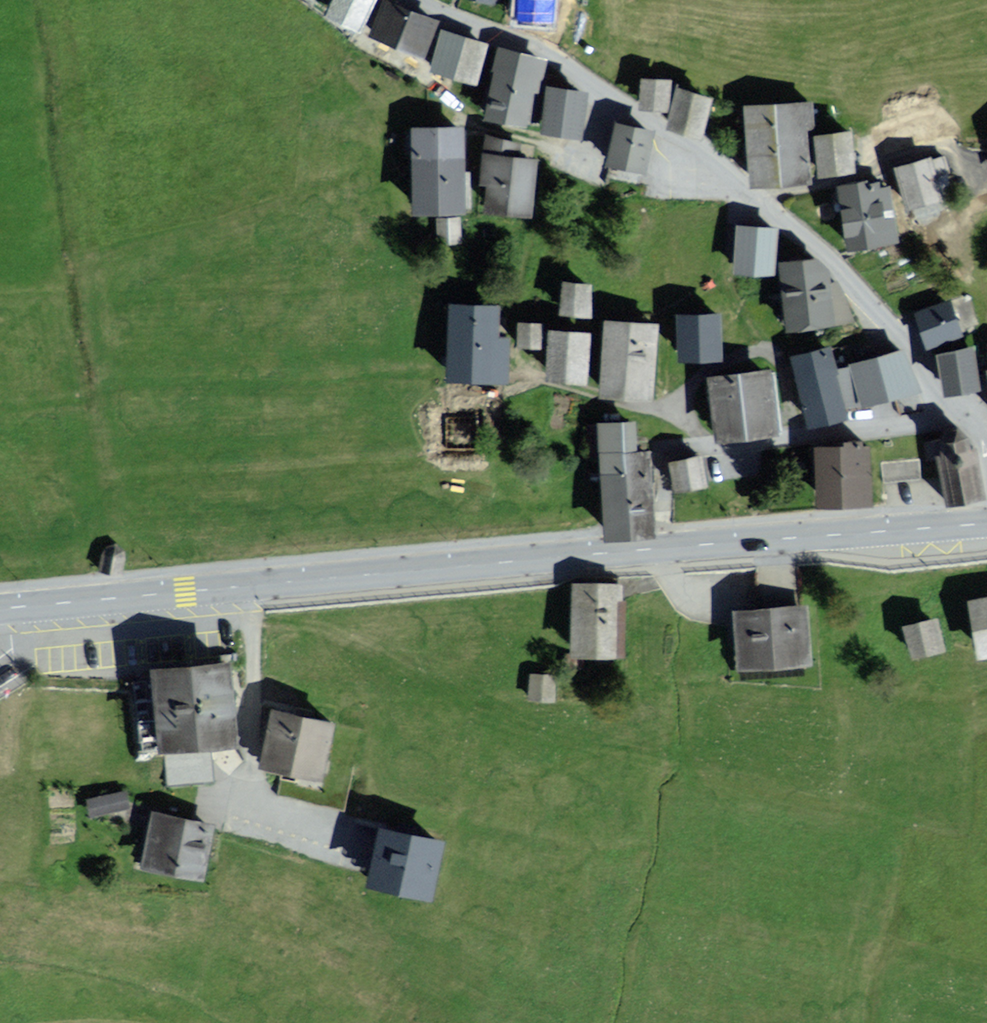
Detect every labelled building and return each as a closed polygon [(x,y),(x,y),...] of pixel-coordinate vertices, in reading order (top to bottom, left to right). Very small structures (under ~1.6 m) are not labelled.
[(326,12),(356,25),(367,0),(331,0),(326,12)] [(509,13),(539,17),(541,0),(511,0),(509,13)] [(416,54),(430,22),(394,7),(380,39),(416,54)] [(482,39),(442,31),(435,67),(475,75),(482,39)] [(502,51),(485,110),(523,120),(540,61),(502,51)] [(666,104),(668,82),(645,80),(644,102),(655,103),(666,104)] [(577,89),(546,85),(541,122),(573,126),(577,89)] [(711,96),(679,85),(669,119),(701,129),(711,96)] [(804,102),(749,105),(751,145),(752,178),(808,175),(806,144),(804,102)] [(649,127),(617,120),(609,157),(641,163),(649,127)] [(457,203),(458,121),(413,121),(412,202),(457,203)] [(483,203),(522,208),(528,157),(508,155),(511,131),(485,126),(480,173),(486,174),(483,203)] [(833,135),(817,136),(819,171),(855,168),(852,133),(833,135)] [(928,156),(897,165),(907,198),(937,189),(928,156)] [(884,182),(839,190),(848,240),(892,232),(884,182)] [(458,214),(438,216),(440,238),(460,237),(458,214)] [(738,229),(735,274),(776,277),(779,232),(738,229)] [(815,259),(783,262),(786,296),(788,325),(829,322),(850,316),(835,281),(815,259)] [(563,280),(558,307),(584,312),(590,285),(563,280)] [(947,300),(917,311),(927,338),(957,327),(947,300)] [(490,303),(453,301),(450,375),(497,377),(498,335),(489,335),(490,303)] [(680,365),(723,363),(722,317),(678,319),(680,365)] [(542,321),(519,320),(518,338),(541,340),(542,321)] [(645,391),(650,323),(606,320),(602,388),(645,391)] [(580,374),(581,329),(548,328),(546,373),(580,374)] [(799,367),(812,420),(844,412),(842,403),(863,402),(853,366),(834,371),(828,349),(796,357),(799,367)] [(892,354),(853,366),(863,402),(878,398),(916,386),(901,350),(892,354)] [(978,383),(973,351),(956,353),(942,355),(947,388),(978,383)] [(718,434),(770,429),(765,373),(712,378),(718,434)] [(598,423),(602,531),(642,529),(639,442),(632,442),(631,422),(598,423)] [(941,456),(938,457),(947,505),(966,501),(986,497),(977,449),(971,450),(968,438),(960,428),(944,431),(939,444),(941,456)] [(818,501),(865,499),(862,443),(816,445),(818,501)] [(695,455),(674,459),(680,485),(700,481),(695,455)] [(884,484),(923,480),(921,459),(882,463),(884,484)] [(108,548),(103,554),(99,572),(122,576),(126,558),(123,551),(116,545),(108,548)] [(575,587),(571,654),(611,657),(616,590),(575,587)] [(979,649),(986,647),(986,602),(971,605),(979,649)] [(797,608),(734,609),(736,661),(799,660),(797,608)] [(909,624),(916,651),(936,646),(930,619),(909,624)] [(161,756),(239,748),(230,664),(152,672),(161,756)] [(329,724),(274,715),(265,764),(320,773),(329,724)] [(142,865),(200,879),(211,835),(154,821),(142,865)] [(434,840),(379,824),(364,874),(419,890),(434,840)]
